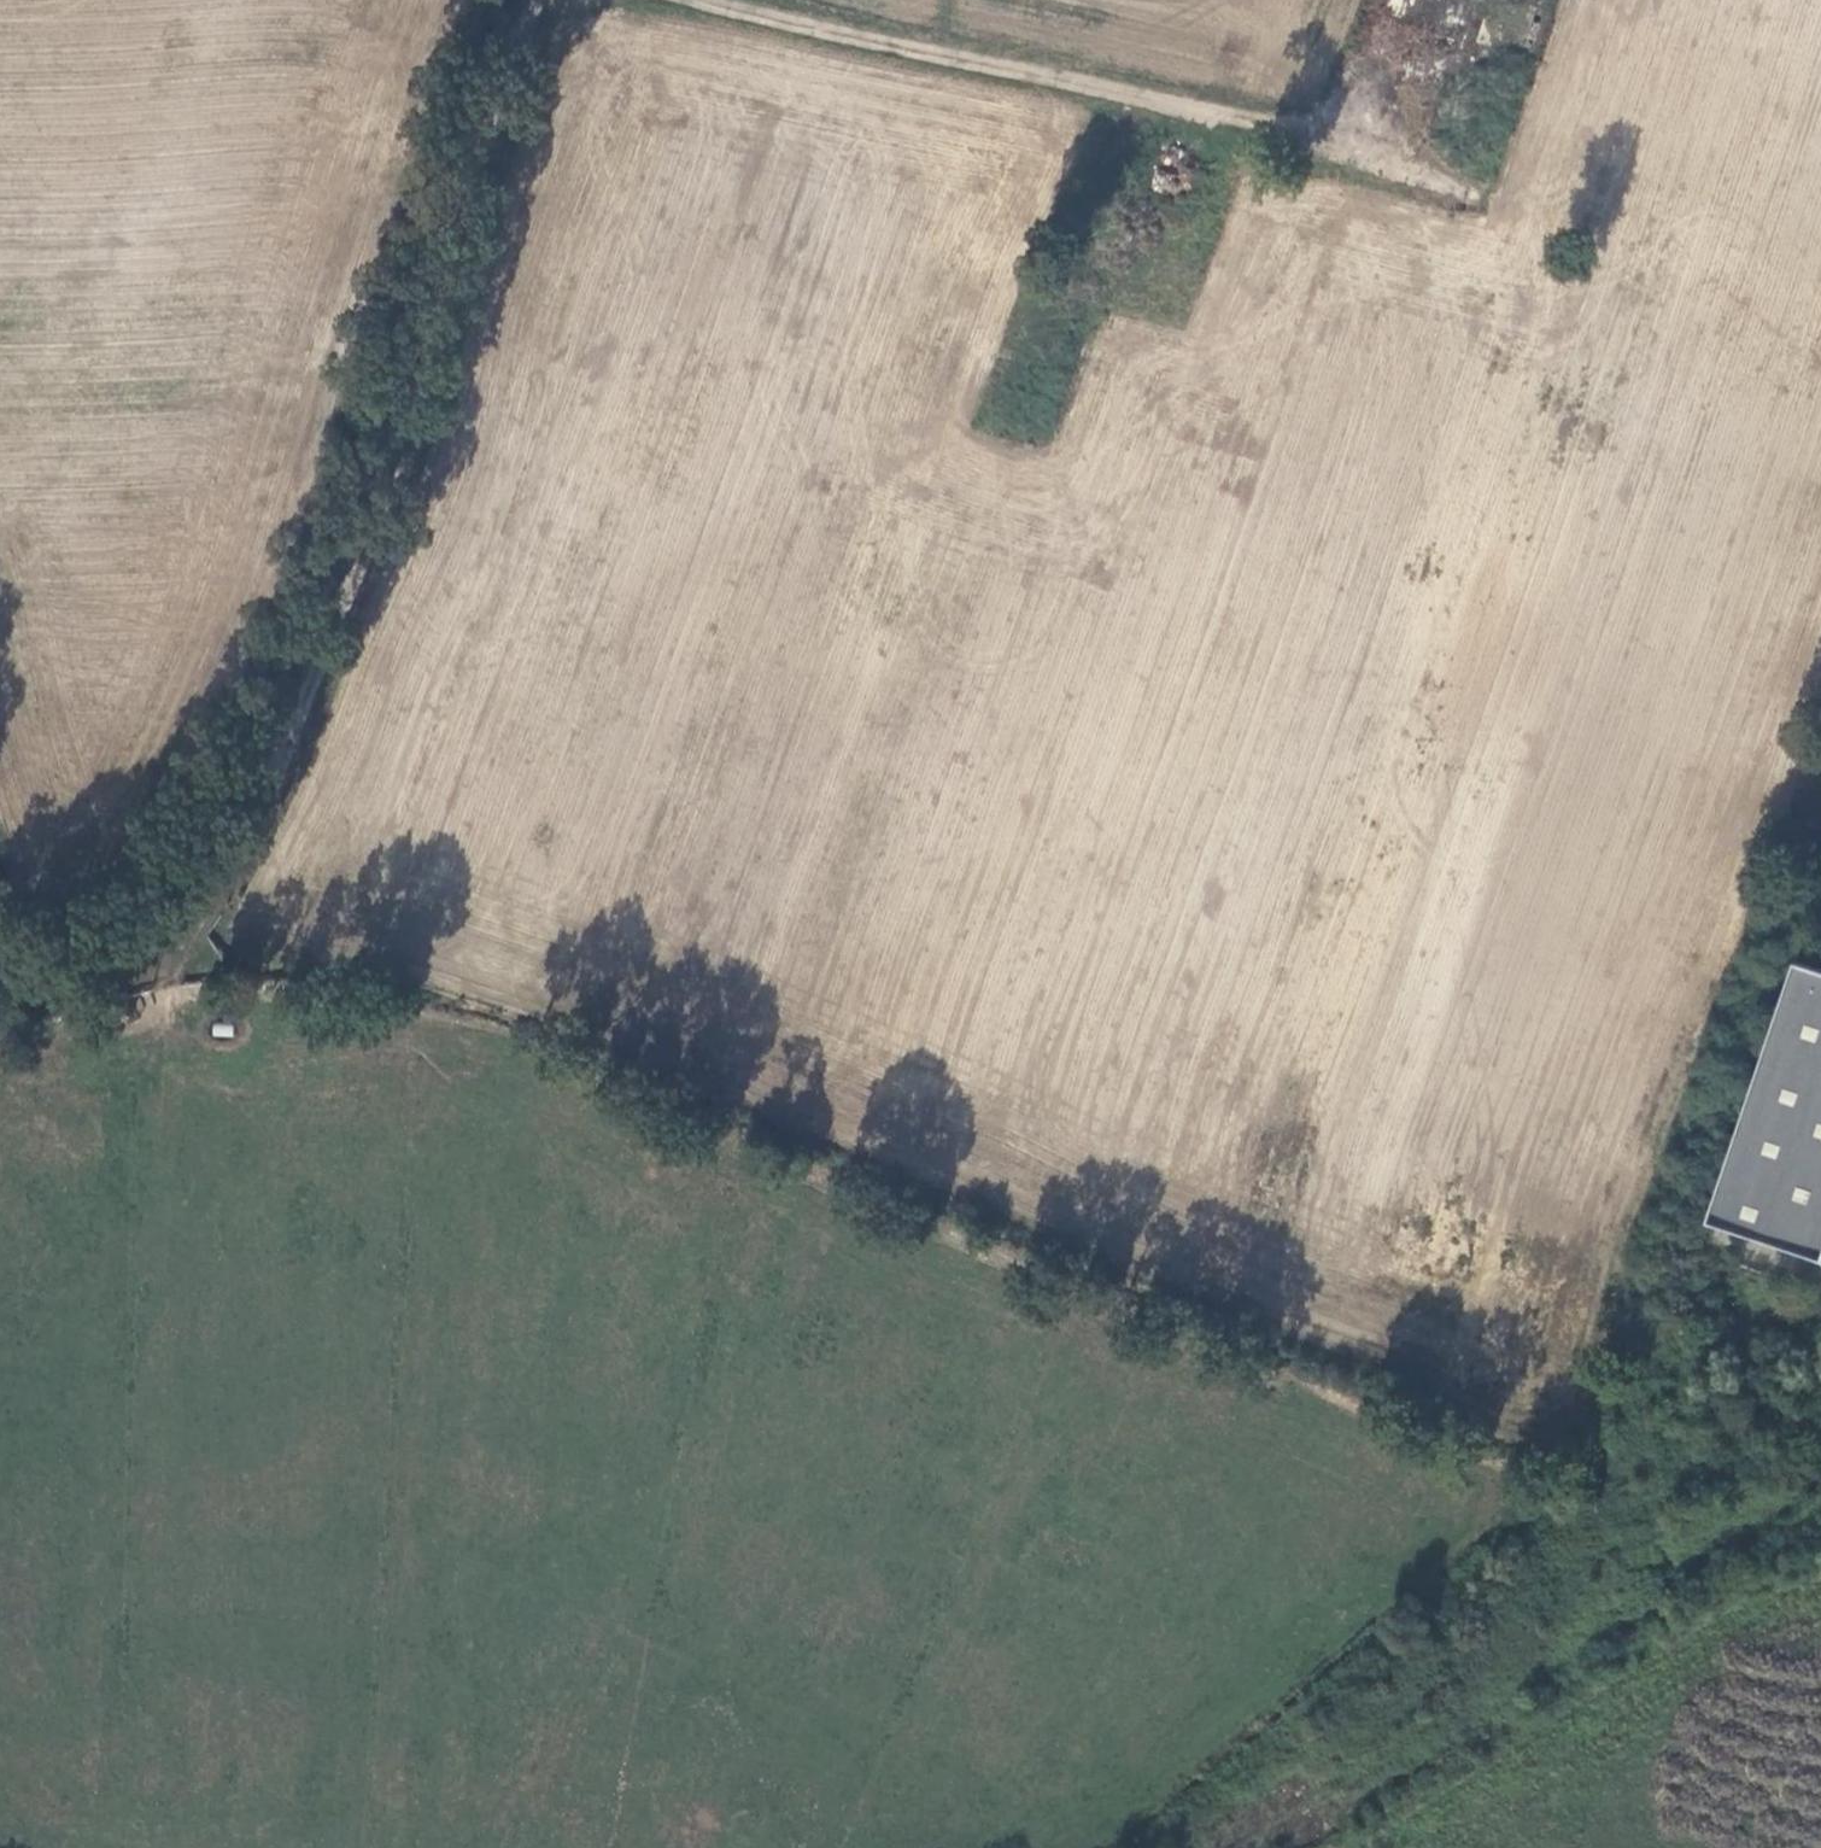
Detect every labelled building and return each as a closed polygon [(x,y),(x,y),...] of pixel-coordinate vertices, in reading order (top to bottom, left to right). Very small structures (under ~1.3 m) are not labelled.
[(1796,963),(1709,1221),(1820,1260),(1820,971),(1796,963)]
